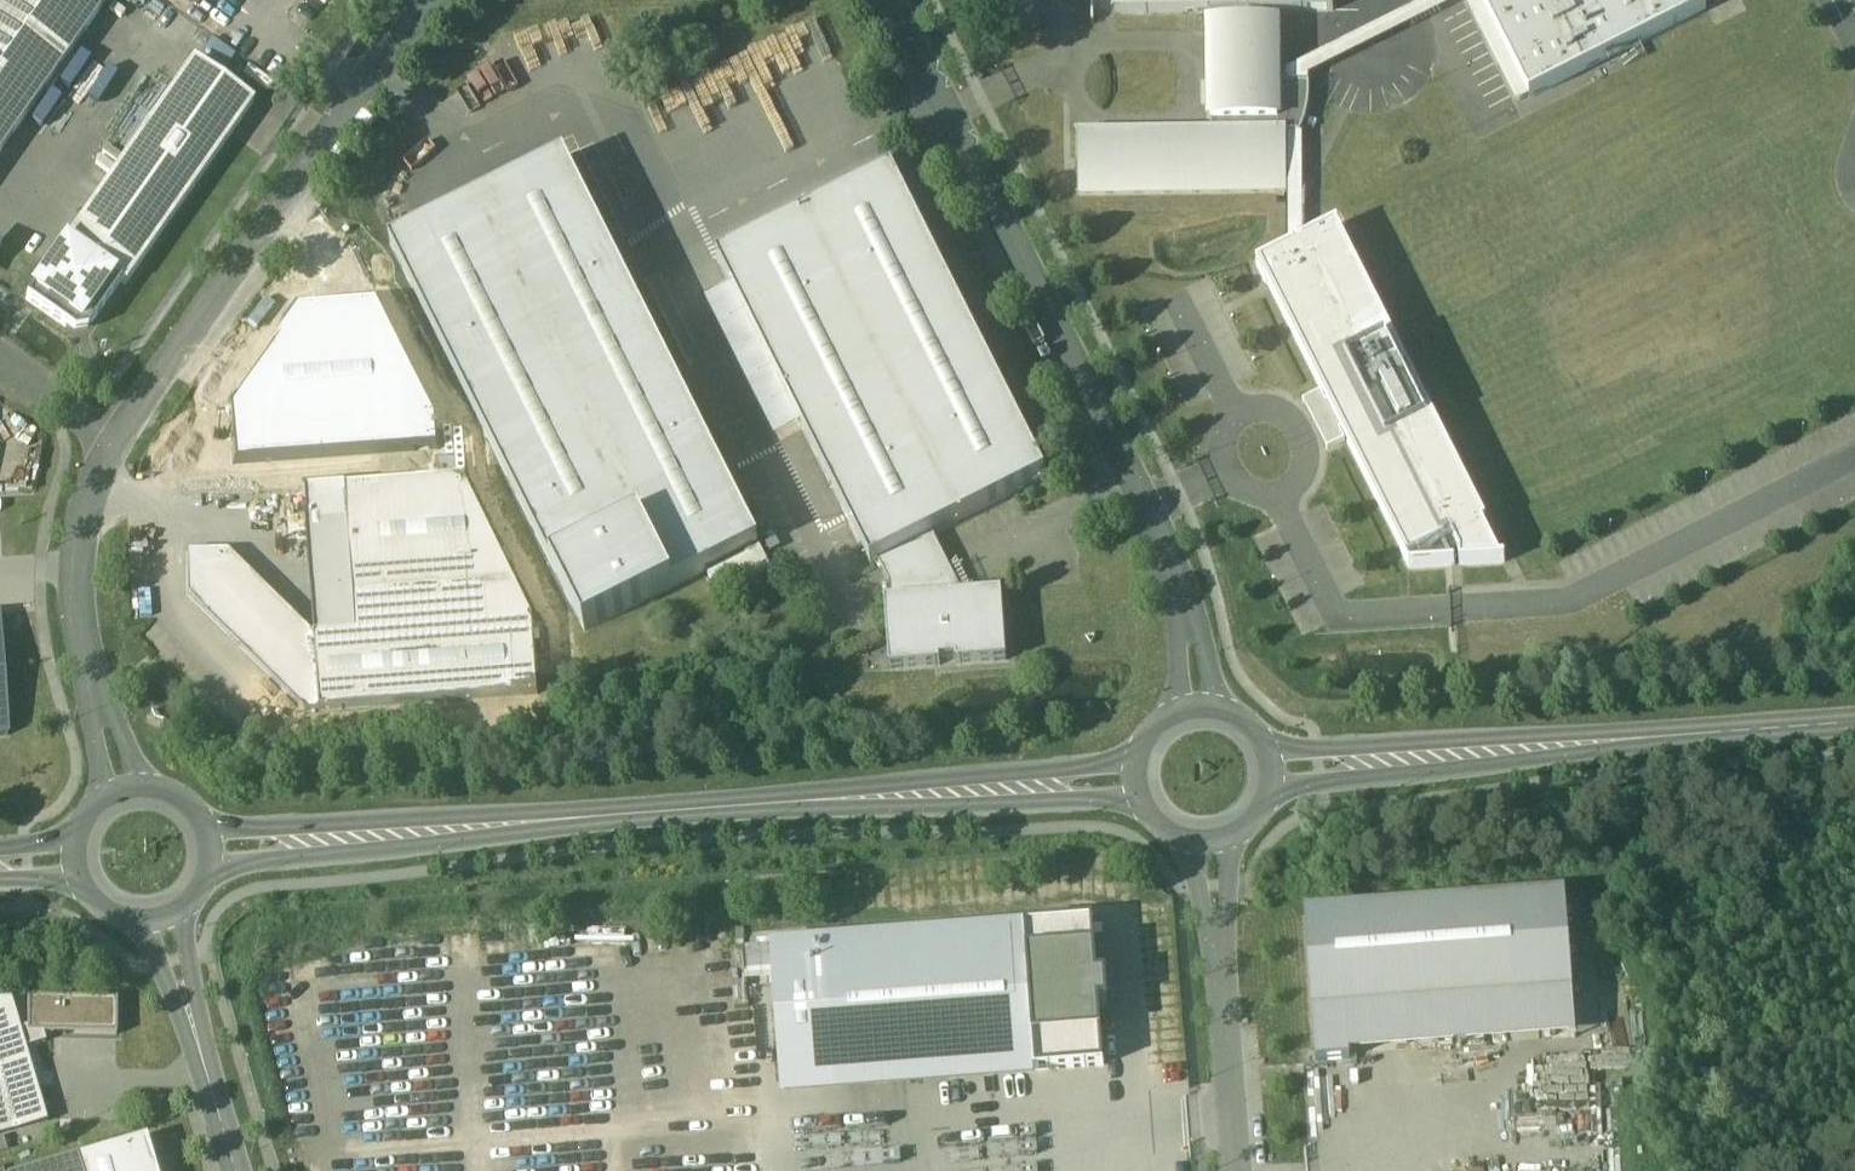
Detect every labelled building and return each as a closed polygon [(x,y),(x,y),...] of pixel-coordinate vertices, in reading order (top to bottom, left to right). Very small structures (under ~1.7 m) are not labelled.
[(81,0),(0,0),(0,155),(100,13),(81,0)] [(100,13),(109,0),(81,0),(100,13)] [(1115,14),(1210,13),(1276,13),(1333,12),(1333,0),(1115,0),(1115,14)] [(1467,0),(1430,0),(1422,4),(1285,73),(1284,85),(1309,85),(1310,78),(1429,19),(1467,0)] [(1529,100),(1706,11),(1701,0),(1479,0),(1529,100)] [(1276,13),(1210,13),(1211,134),(1277,134),(1277,85),(1276,13)] [(193,64),(65,245),(120,284),(125,287),(253,106),(193,64)] [(1284,85),(1277,85),(1277,134),(1286,133),(1302,132),(1303,125),(1306,118),(1308,108),(1309,98),(1309,91),(1309,85),(1284,85)] [(1302,132),(1286,133),(1287,192),(1289,248),(1305,240),(1302,132)] [(1211,134),(1078,135),(1078,194),(1287,192),(1286,133),(1277,134),(1211,134)] [(564,159),(390,247),(585,633),(759,545),(564,159)] [(1045,479),(892,174),(717,262),(871,567),(878,563),(932,536),(1045,479)] [(392,236),(413,225),(401,198),(379,209),(392,236)] [(1305,240),(1289,248),(1257,263),(1324,396),(1310,403),(1330,444),(1346,436),(1412,567),(1510,563),(1339,223),(1305,240)] [(120,284),(65,245),(26,301),(74,334),(86,332),(120,284)] [(438,450),(435,425),(377,307),(299,313),(228,413),(232,465),(236,467),(438,450)] [(442,482),(308,487),(315,637),(229,553),(187,553),(187,596),(306,713),(538,696),(532,621),(464,480),(442,482)] [(932,536),(878,563),(890,586),(891,602),(963,597),(932,536)] [(891,602),(885,603),(890,671),(940,667),(940,662),(956,661),(956,666),(1006,662),(1001,594),(963,597),(891,602)] [(8,735),(0,614),(0,736),(8,735)] [(551,662),(539,663),(540,680),(552,680),(551,662)] [(1573,1035),(1563,900),(1307,918),(1316,1053),(1317,1062),(1351,1060),(1350,1050),(1573,1035)] [(1024,928),(1035,1072),(1103,1067),(1099,1008),(1108,1008),(1106,979),(1097,980),(1092,923),(1024,928)] [(1035,1072),(1024,928),(774,947),(785,1091),(1035,1072)] [(27,1029),(27,1034),(43,1034),(116,1035),(117,1000),(28,999),(27,1029)] [(0,1005),(0,1132),(41,1120),(20,1051),(15,1032),(6,1003),(0,1005)] [(15,1032),(20,1051),(46,1043),(43,1034),(27,1034),(27,1029),(15,1032)] [(76,1160),(80,1170),(155,1170),(146,1139),(76,1160)] [(38,1170),(80,1170),(76,1160),(38,1170)]
